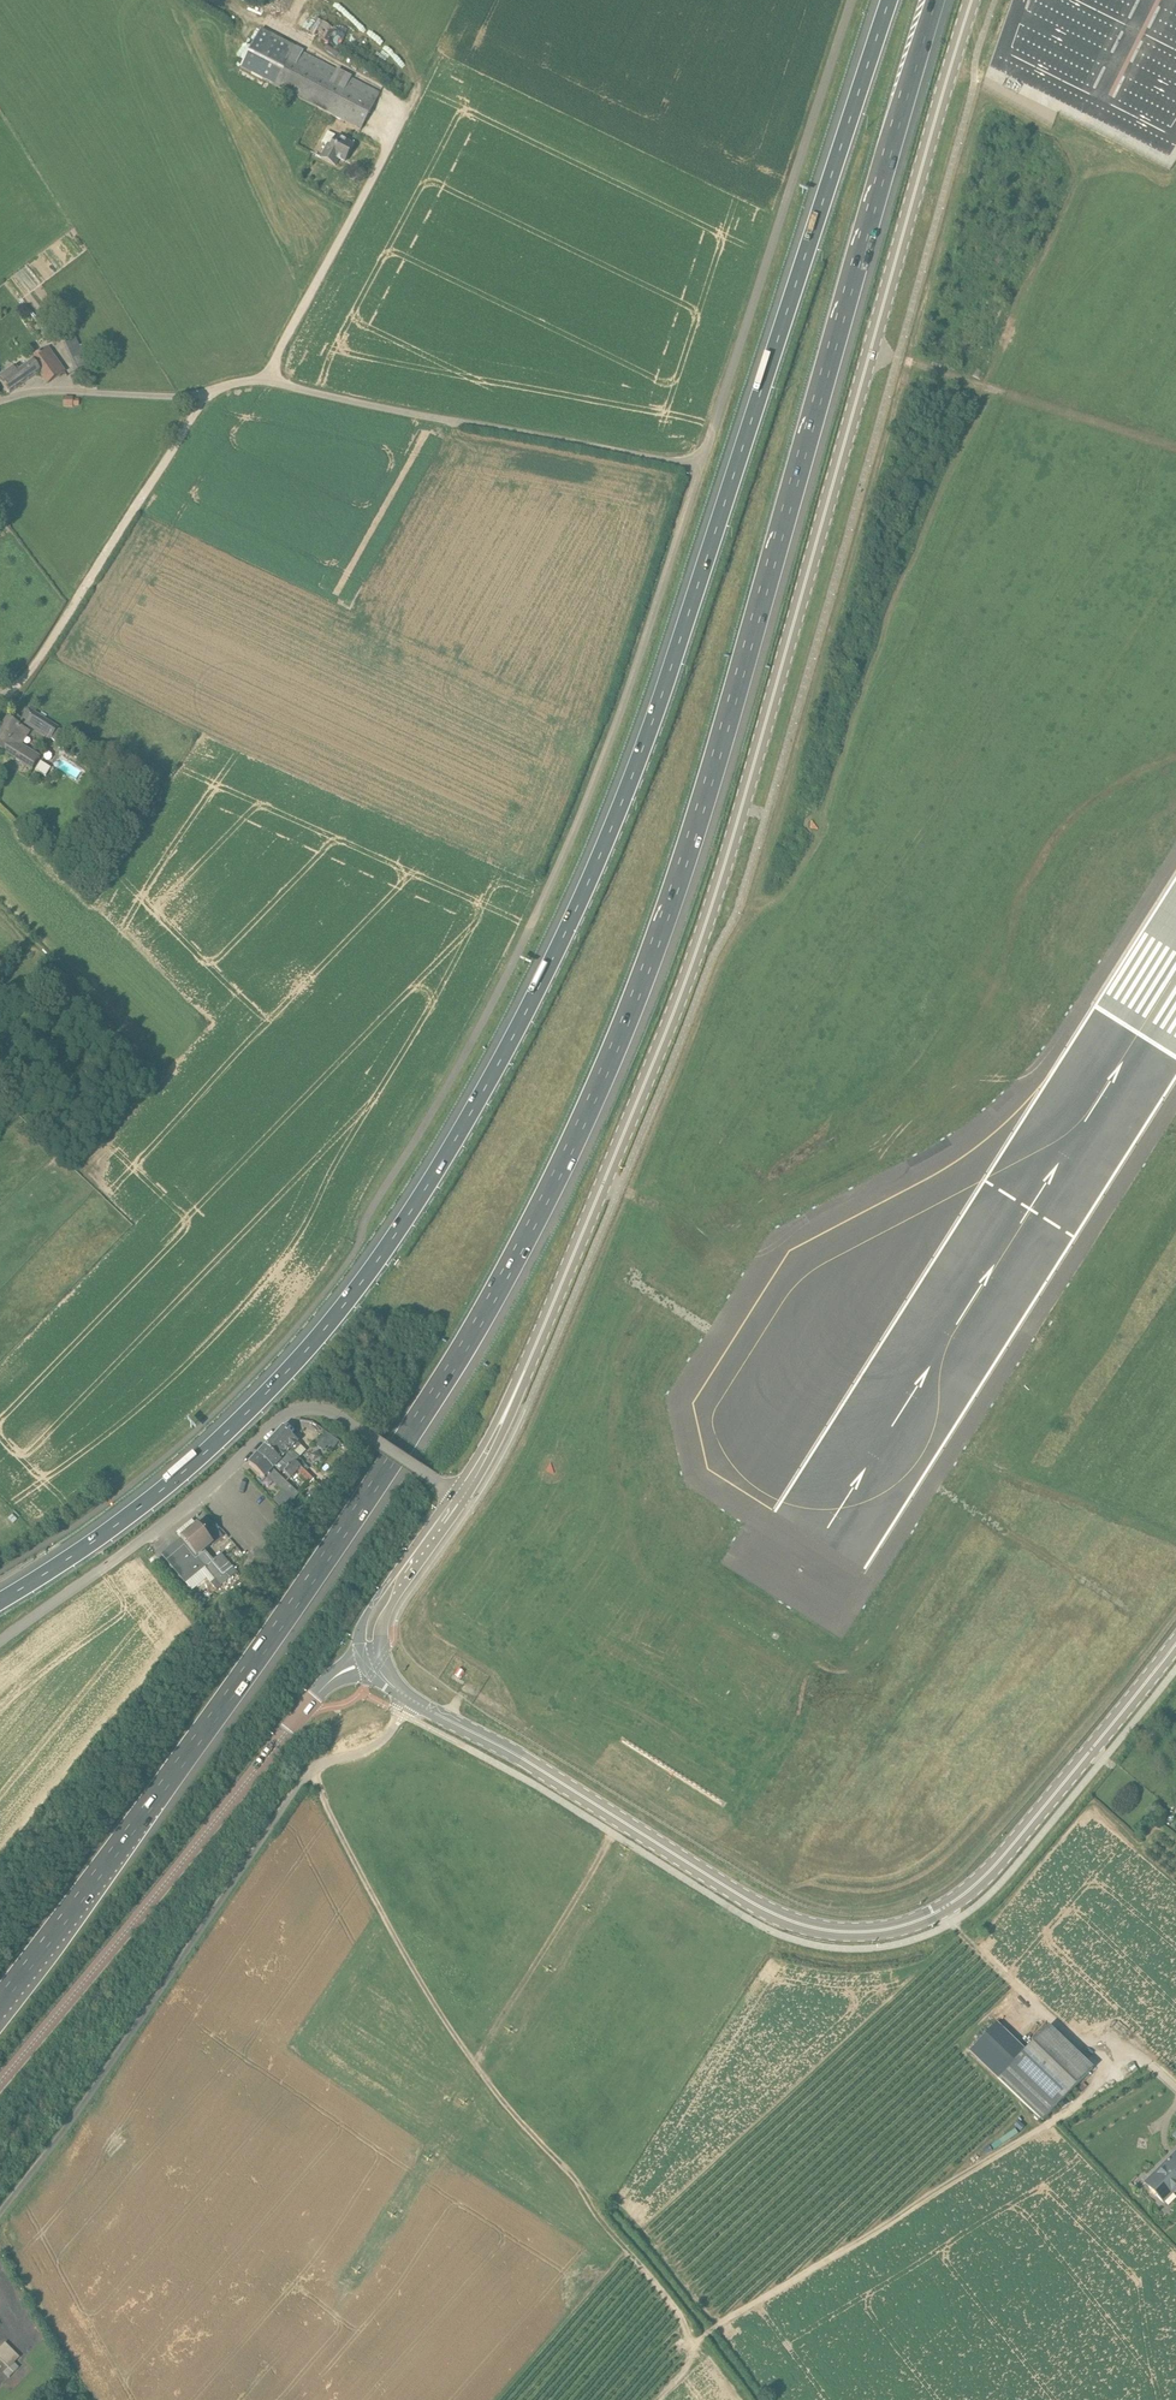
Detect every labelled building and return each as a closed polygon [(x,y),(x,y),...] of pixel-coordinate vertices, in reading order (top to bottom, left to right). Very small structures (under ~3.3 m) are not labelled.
[(361,130),(381,93),(294,48),(295,47),(261,29),(241,67),(361,130)] [(354,145),(338,136),(337,136),(330,147),(327,145),(320,158),(335,166),(339,160),(344,162),(353,145),(354,145)] [(87,355),(79,336),(75,338),(74,336),(67,340),(68,342),(65,343),(77,370),(88,364),(84,356),(87,355)] [(48,384),(64,372),(47,348),(30,359),(32,361),(17,372),(14,368),(0,377),(3,381),(2,382),(10,393),(39,372),(48,384)] [(78,403),(78,400),(73,400),(73,398),(64,398),(64,407),(72,407),(72,403),(78,403)] [(58,729),(29,710),(22,720),(52,739),(56,742),(58,739),(64,742),(67,736),(62,733),(63,731),(58,728),(58,729)] [(41,756),(22,745),(30,733),(8,719),(0,731),(0,748),(33,769),(41,756)] [(36,769),(47,775),(52,766),(41,760),(36,769)] [(140,815),(150,800),(143,796),(133,810),(140,815)] [(289,1465),(298,1456),(294,1452),(300,1446),(297,1443),(298,1442),(282,1427),(266,1444),(287,1464),(289,1465)] [(318,1445),(332,1453),(340,1441),(325,1433),(318,1445)] [(280,1472),(287,1464),(266,1444),(257,1454),(273,1469),(275,1467),(280,1472)] [(299,1493),(272,1470),(273,1469),(257,1454),(249,1463),(265,1478),(267,1476),(281,1490),(273,1499),(285,1510),(299,1493)] [(290,1477),(301,1466),(295,1460),(284,1471),(290,1477)] [(223,1537),(207,1520),(161,1558),(186,1586),(205,1568),(220,1587),(238,1572),(222,1553),(212,1561),(206,1554),(223,1537)] [(1040,2122),(1059,2103),(1015,2060),(1028,2047),(999,2018),(970,2048),(999,2076),(996,2080),(1040,2122)] [(1059,2103),(1093,2069),(1049,2025),(1028,2047),(1015,2060),(1059,2103)] [(1145,2184),(1164,2203),(1175,2192),(1175,2193),(1175,2192),(1175,2191),(1175,2153),(1145,2184)] [(0,2339),(0,2358),(10,2369),(19,2359),(0,2339)]
